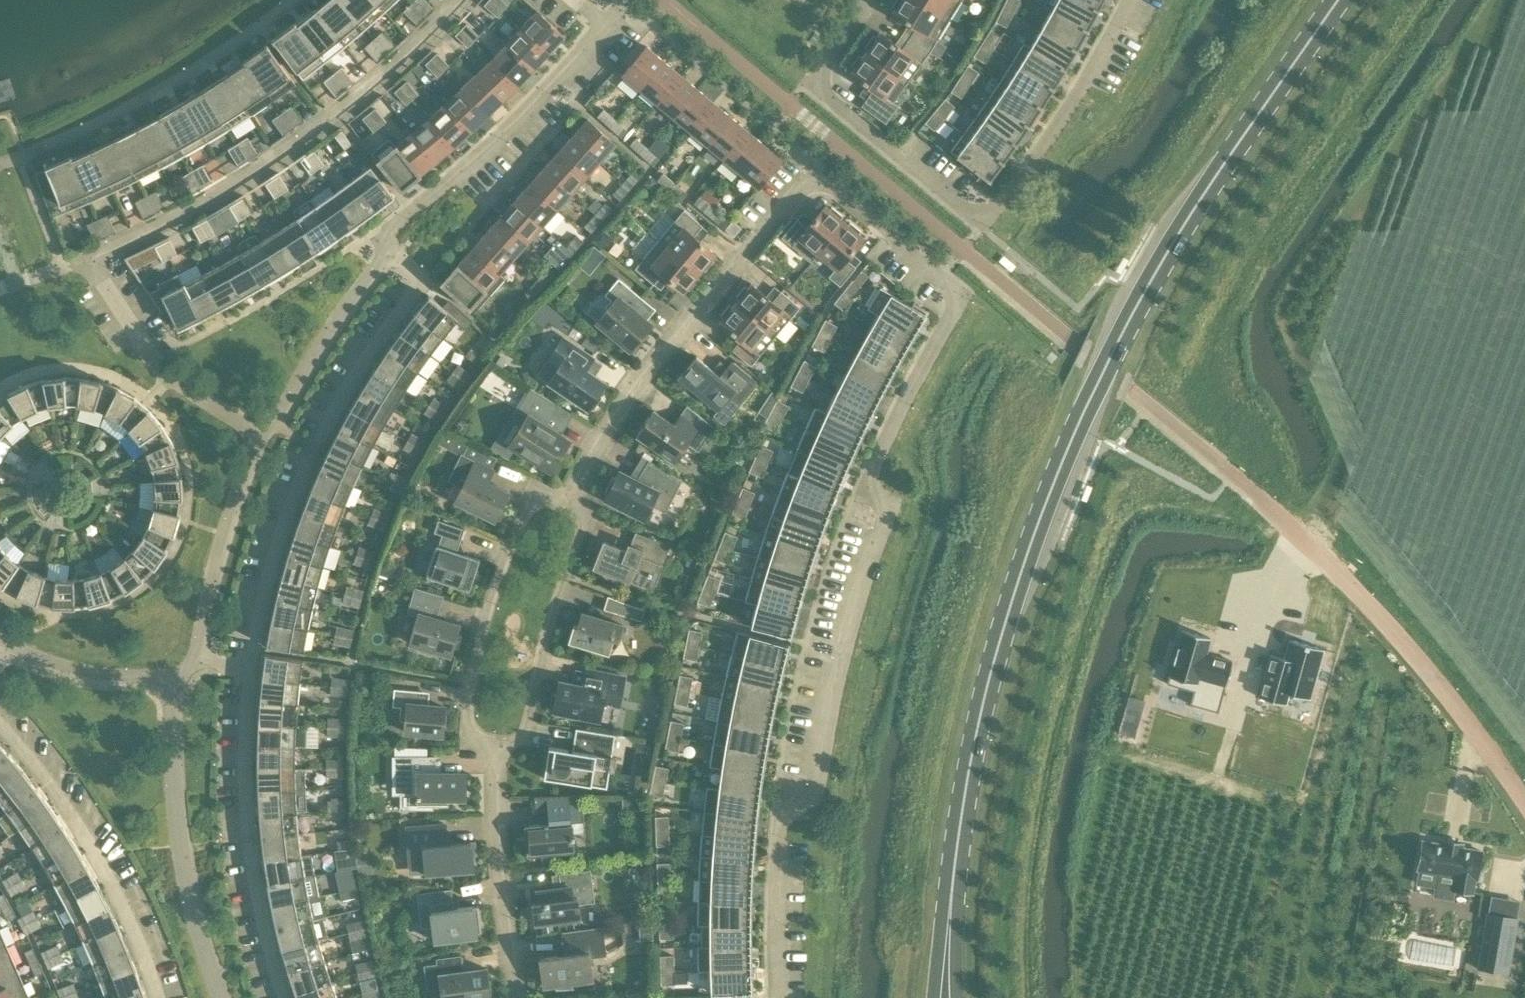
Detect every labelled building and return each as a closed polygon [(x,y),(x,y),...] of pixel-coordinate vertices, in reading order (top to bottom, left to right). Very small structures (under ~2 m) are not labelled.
[(316,10),(346,46),(366,29),(340,0),(327,0),(316,10)] [(366,29),(385,12),(375,0),(340,0),(366,29)] [(385,12),(398,0),(375,0),(385,12)] [(426,16),(434,8),(426,0),(415,0),(412,3),(426,16)] [(491,0),(489,0),(484,5),(497,17),(503,11),(491,0)] [(503,11),(508,5),(503,0),(491,0),(503,11)] [(919,0),(897,0),(893,6),(896,8),(894,11),(893,11),(892,12),(916,27),(910,38),(930,52),(950,19),(919,0)] [(950,19),(962,0),(919,0),(950,19)] [(1014,13),(1020,0),(1007,0),(1003,7),(1014,13)] [(1081,0),(1057,0),(1052,10),(1088,30),(1099,10),(1081,0)] [(1099,10),(1104,0),(1081,0),(1099,10)] [(426,16),(412,3),(404,11),(417,24),(426,16)] [(1014,13),(1003,7),(996,21),(1007,27),(1014,13)] [(316,10),(297,25),(296,26),(325,63),(346,46),(316,10)] [(538,10),(521,28),(549,53),(565,35),(564,34),(563,35),(538,12),(538,11),(538,10)] [(1088,30),(1052,10),(1041,28),(1077,49),(1088,30)] [(296,26),(297,25),(296,23),(273,40),(275,43),(275,42),(303,80),(325,63),(296,26)] [(461,29),(474,41),(479,36),(467,24),(461,29)] [(549,53),(521,28),(507,44),(534,69),(549,53)] [(1041,28),(1031,46),(1030,47),(1066,69),(1077,49),(1041,28)] [(474,41),(461,29),(456,35),(468,47),(474,41)] [(991,29),(982,43),(993,49),(1001,36),(991,29)] [(374,40),(386,53),(395,46),(382,32),(374,40)] [(930,52),(910,38),(902,49),(879,32),(878,33),(879,34),(876,37),(874,36),(866,47),(868,48),(866,52),(865,52),(908,83),(930,52)] [(386,53),(374,40),(365,47),(377,61),(386,53)] [(993,49),(982,43),(974,56),(984,62),(993,49)] [(1030,47),(1031,46),(1024,43),(1013,62),(1054,88),(1066,69),(1030,47)] [(247,62),(274,101),(296,85),(269,47),(267,44),(244,61),(245,63),(247,62)] [(534,69),(507,44),(492,60),(519,86),(534,69)] [(640,89),(664,60),(646,46),(645,47),(646,47),(624,74),(623,73),(622,74),(640,89)] [(908,83),(865,52),(864,53),(865,53),(862,57),(860,55),(852,66),(855,68),(852,72),(851,71),(850,72),(873,89),(861,106),(886,124),(899,106),(894,102),(908,83)] [(437,53),(432,58),(443,71),(449,65),(437,53)] [(443,71),(432,58),(426,64),(438,76),(443,71)] [(492,60),(476,74),(502,101),(519,86),(492,60)] [(680,74),(664,60),(640,89),(657,103),(680,74)] [(247,62),(245,63),(226,76),(252,115),(274,101),(247,62)] [(1013,62),(1001,80),(1042,107),(1054,88),(1013,62)] [(968,65),(960,78),(970,84),(978,71),(968,65)] [(342,67),(333,74),(345,89),(354,81),(342,67)] [(345,89),(333,74),(324,82),(336,96),(345,89)] [(476,74),(461,89),(486,116),(502,101),(476,74)] [(697,88),(680,74),(657,103),(674,117),(697,88)] [(226,76),(205,89),(230,129),(252,115),(226,76)] [(970,84),(960,78),(951,91),(962,98),(970,84)] [(1042,107),(1001,80),(989,98),(1030,125),(1042,107)] [(401,86),(412,99),(418,94),(407,81),(401,86)] [(412,99),(401,86),(395,92),(406,105),(412,99)] [(697,88),(674,117),(690,131),(714,103),(697,88)] [(230,129),(205,89),(183,102),(207,143),(230,129)] [(461,89),(445,104),(471,131),(486,116),(461,89)] [(1030,125),(989,98),(977,115),(1017,144),(1030,125)] [(945,99),(935,111),(944,118),(955,106),(945,99)] [(207,143),(183,102),(161,115),(184,156),(207,143)] [(731,117),(714,103),(690,131),(707,145),(731,117)] [(445,104),(429,119),(454,147),(471,131),(445,104)] [(291,106),(282,113),(293,128),(302,121),(291,106)] [(375,108),(369,113),(380,127),(386,122),(375,108)] [(610,127),(616,120),(604,109),(598,116),(610,127)] [(944,118),(935,111),(925,123),(934,130),(944,118)] [(293,128),(282,113),(273,120),(283,135),(293,128)] [(380,127),(369,113),(363,118),(374,132),(380,127)] [(184,156),(161,115),(139,127),(161,169),(184,156)] [(977,115),(965,133),(1004,162),(1017,144),(977,115)] [(748,131),(731,117),(707,145),(724,159),(748,131)] [(588,118),(573,136),(600,161),(616,143),(615,142),(614,143),(589,120),(589,119),(588,118)] [(429,119),(413,133),(436,161),(454,147),(429,119)] [(616,120),(610,127),(621,137),(627,130),(616,120)] [(139,127),(117,138),(138,180),(161,169),(139,127)] [(345,149),(352,144),(341,130),(335,136),(345,149)] [(748,131),(724,159),(741,173),(765,145),(748,131)] [(413,133),(397,146),(420,175),(436,161),(413,133)] [(1004,162),(965,133),(951,151),(964,161),(961,166),(962,167),(962,166),(976,179),(977,180),(981,175),(990,181),(1004,162)] [(600,161),(573,136),(558,152),(586,177),(600,161)] [(238,143),(248,159),(258,152),(248,137),(238,143)] [(117,138),(94,149),(114,192),(138,180),(117,138)] [(420,175),(397,146),(396,146),(390,138),(372,153),(401,188),(400,189),(401,190),(420,175)] [(642,155),(648,148),(636,138),(630,145),(642,155)] [(248,159),(238,143),(228,149),(238,165),(248,159)] [(783,160),(765,145),(741,173),(759,188),(760,187),(759,186),(781,160),(782,161),(783,160)] [(660,159),(648,148),(642,155),(654,166),(660,159)] [(94,149),(73,158),(71,159),(90,202),(114,192),(94,149)] [(307,156),(317,169),(324,165),(314,151),(307,156)] [(586,177),(558,152),(544,169),(571,193),(586,177)] [(71,159),(73,158),(72,156),(45,167),(46,169),(36,173),(53,217),(65,213),(90,202),(71,159)] [(317,169),(307,156),(301,160),(310,174),(317,169)] [(192,171),(202,187),(212,181),(203,165),(192,171)] [(352,180),(375,211),(394,196),(392,193),(371,166),(352,180)] [(571,193),(544,169),(529,185),(557,209),(571,193)] [(202,187),(192,171),(182,177),(192,193),(202,187)] [(634,171),(624,182),(631,188),(641,177),(634,171)] [(669,190),(675,183),(663,173),(657,180),(658,181),(669,190)] [(272,179),(282,194),(289,189),(279,175),(272,179)] [(653,187),(658,181),(657,180),(651,175),(645,183),(650,187),(653,187)] [(282,194),(272,179),(265,184),(275,198),(282,194)] [(352,180),(334,193),(356,224),(375,211),(352,180)] [(631,188),(624,182),(613,194),(620,200),(631,188)] [(675,183),(669,190),(681,200),(687,193),(675,183)] [(529,185),(515,201),(543,226),(557,209),(529,185)] [(146,196),(154,213),(164,208),(156,191),(146,196)] [(334,193),(316,206),(338,237),(356,224),(334,193)] [(154,213),(146,196),(135,202),(144,218),(154,213)] [(706,213),(712,206),(700,196),(694,203),(706,213)] [(237,202),(245,217),(253,212),(244,198),(237,202)] [(293,211),(298,218),(319,250),(338,237),(316,206),(312,199),(293,211)] [(543,226),(515,201),(500,217),(528,242),(543,226)] [(245,217),(237,202),(229,206),(238,221),(245,217)] [(595,215),(602,221),(612,209),(606,203),(595,215)] [(818,254),(845,221),(844,220),(844,221),(841,218),(842,216),(832,207),(830,209),(827,207),(827,206),(826,205),(808,227),(799,219),(801,216),(800,215),(782,237),(812,262),(818,254)] [(724,216),(712,206),(706,213),(718,223),(724,216)] [(684,210),(660,239),(700,273),(701,273),(700,272),(703,269),(706,271),(714,260),(712,258),(714,255),(715,256),(716,254),(694,236),(702,227),(705,230),(706,229),(684,210)] [(97,219),(105,236),(116,232),(108,215),(97,219)] [(602,221),(595,215),(585,226),(591,232),(602,221)] [(528,242),(500,217),(486,233),(514,258),(528,242)] [(298,218),(279,230),(300,262),(319,250),(298,218)] [(105,236),(97,219),(87,224),(95,241),(105,236)] [(207,219),(200,223),(208,238),(216,234),(207,219)] [(734,237),(742,228),(733,220),(725,229),(734,237)] [(846,221),(845,221),(818,254),(835,269),(829,276),(840,286),(859,264),(858,263),(855,266),(846,259),(864,237),(863,236),(862,236),(859,233),(861,231),(851,222),(849,225),(845,222),(846,221)] [(208,238),(200,223),(193,227),(201,242),(208,238)] [(279,230),(261,242),(280,274),(300,262),(279,230)] [(602,230),(593,240),(601,248),(608,244),(610,237),(602,230)] [(636,247),(645,254),(658,236),(649,230),(636,247)] [(486,233),(471,250),(499,274),(500,273),(514,258),(486,233)] [(553,234),(548,239),(555,245),(559,240),(553,234)] [(577,235),(566,247),(573,253),(584,241),(577,235)] [(163,243),(170,258),(178,254),(170,239),(163,243)] [(700,273),(660,239),(635,269),(658,287),(658,286),(655,283),(663,274),(684,292),(686,291),(685,291),(688,287),(690,289),(699,279),(696,277),(699,273),(700,274),(700,273)] [(555,245),(544,256),(559,269),(573,253),(566,247),(559,240),(555,245)] [(261,242),(242,253),(261,286),(280,274),(261,242)] [(170,258),(163,243),(155,247),(163,262),(170,258)] [(471,250),(441,283),(442,284),(443,284),(469,306),(468,307),(469,308),(470,307),(475,312),(505,278),(500,273),(499,274),(471,250)] [(261,286),(242,253),(222,264),(241,297),(261,286)] [(222,264),(203,274),(221,308),(241,297),(222,264)] [(548,267),(538,279),(544,285),(555,273),(548,267)] [(221,308),(203,274),(183,284),(201,318),(221,308)] [(607,310),(598,321),(597,322),(631,350),(633,347),(635,348),(643,338),(641,337),(652,324),(638,313),(638,308),(636,306),(642,298),(619,278),(605,295),(611,300),(606,307),(607,310)] [(544,285),(538,279),(527,291),(534,297),(544,285)] [(844,291),(854,300),(863,288),(853,280),(844,291)] [(736,301),(735,302),(776,336),(800,307),(778,288),(777,289),(780,292),(773,301),(751,283),(750,284),(750,285),(748,288),(745,286),(737,297),(739,299),(736,302),(736,301)] [(201,318),(183,284),(162,295),(177,326),(179,329),(201,318)] [(879,314),(915,335),(929,311),(914,302),(913,304),(911,306),(881,287),(868,308),(878,314),(879,314)] [(854,300),(844,291),(834,303),(845,311),(854,300)] [(414,314),(444,338),(458,320),(432,298),(432,297),(430,295),(414,314)] [(776,336),(735,302),(734,303),(735,303),(732,307),(730,305),(721,315),(724,317),(721,320),(720,320),(719,321),(741,339),(733,349),(730,346),(729,347),(751,365),(776,336)] [(523,318),(515,311),(504,323),(512,330),(523,318)] [(444,338),(414,314),(400,332),(430,355),(444,338)] [(879,314),(878,314),(867,333),(904,354),(915,335),(879,314)] [(819,333),(831,339),(837,326),(826,320),(819,333)] [(430,355),(400,332),(387,350),(418,372),(430,355)] [(831,339),(819,333),(812,346),(824,352),(831,339)] [(904,354),(867,333),(857,353),(893,373),(904,354)] [(563,337),(538,375),(588,409),(591,405),(594,407),(600,397),(597,395),(606,383),(586,369),(594,358),(563,337)] [(479,366),(485,359),(471,349),(466,355),(479,366)] [(418,372),(387,350),(374,369),(406,390),(418,372)] [(857,353),(846,372),(883,392),(893,373),(857,353)] [(733,362),(728,367),(721,376),(697,356),(680,377),(720,410),(732,396),(738,401),(755,380),(733,362)] [(804,360),(798,373),(809,379),(816,366),(804,360)] [(453,371),(467,382),(472,375),(458,365),(453,371)] [(374,369),(362,389),(394,408),(406,390),(374,369)] [(467,382),(453,371),(448,378),(462,388),(467,382)] [(846,372),(836,393),(874,411),(883,392),(846,372)] [(809,379),(798,373),(791,386),(803,392),(809,379)] [(63,377),(48,379),(54,405),(64,404),(79,404),(80,378),(63,377)] [(82,378),(80,378),(79,404),(93,407),(106,412),(115,387),(101,381),(82,378)] [(54,405),(48,379),(45,379),(26,385),(12,392),(25,415),(36,410),(50,406),(54,405)] [(115,387),(106,412),(121,420),(131,430),(132,432),(151,412),(149,410),(135,398),(118,388),(115,387)] [(528,416),(510,445),(550,470),(569,440),(545,425),(557,405),(529,387),(516,409),(528,416)] [(394,408),(362,389),(350,408),(383,427),(394,408)] [(772,391),(766,401),(774,406),(777,400),(779,397),(772,391)] [(1,435),(12,425),(23,416),(25,415),(12,392),(9,393),(0,400),(0,435),(1,435)] [(836,393),(827,412),(826,413),(864,431),(874,411),(836,393)] [(434,398),(429,405),(444,415),(448,408),(434,398)] [(774,406),(771,412),(782,419),(789,406),(777,400),(774,406)] [(444,415),(429,405),(425,412),(439,422),(444,415)] [(715,427),(687,405),(674,424),(653,411),(636,435),(675,462),(688,444),(698,451),(715,427)] [(816,407),(806,428),(855,450),(864,431),(826,413),(827,412),(816,407)] [(350,408),(340,428),(373,446),(383,427),(350,408)] [(151,412),(132,432),(139,440),(147,453),(147,454),(171,441),(161,425),(151,412)] [(782,419),(771,412),(764,425),(776,431),(782,419)] [(340,428),(329,449),(363,465),(373,446),(340,428)] [(855,450),(806,428),(797,449),(847,471),(855,450)] [(445,432),(441,443),(463,451),(467,440),(445,432)] [(408,441),(423,449),(427,442),(412,433),(408,441)] [(178,458),(171,441),(147,454),(152,466),(155,480),(155,483),(182,480),(182,477),(178,458)] [(423,449),(408,441),(404,448),(418,456),(423,449)] [(455,501),(468,507),(467,511),(480,514),(495,521),(497,517),(500,517),(503,504),(509,492),(487,481),(493,469),(492,469),(497,457),(469,443),(463,454),(461,453),(448,480),(462,487),(455,501)] [(761,445),(755,458),(767,464),(773,450),(761,445)] [(329,449),(319,470),(354,485),(363,465),(329,449)] [(797,449),(788,471),(838,491),(847,471),(797,449)] [(767,464),(755,458),(749,472),(761,477),(767,464)] [(666,512),(682,480),(649,460),(637,479),(619,470),(619,471),(616,477),(613,475),(613,476),(605,490),(605,491),(608,492),(605,498),(605,499),(644,519),(644,518),(645,519),(652,505),(666,512)] [(319,470),(310,491),(345,505),(354,485),(319,470)] [(838,491),(788,471),(780,492),(830,511),(838,491)] [(397,473),(394,480),(409,488),(413,480),(397,473)] [(182,480),(155,483),(156,495),(154,509),(180,514),(183,496),(182,480)] [(409,488),(394,480),(390,488),(405,495),(409,488)] [(743,488),(737,501),(750,506),(755,492),(743,488)] [(345,505),(310,491),(302,512),(337,525),(345,505)] [(830,511),(780,492),(772,513),(823,531),(830,511)] [(750,506),(737,501),(732,515),(744,520),(750,506)] [(371,516),(387,522),(390,515),(374,508),(371,516)] [(180,514),(154,509),(150,523),(144,535),(167,549),(175,533),(180,515),(180,514)] [(302,512),(294,534),(330,546),(337,525),(302,512)] [(823,531),(772,513),(765,535),(816,552),(823,531)] [(387,522),(371,516),(368,524),(384,530),(387,522)] [(427,576),(469,590),(480,559),(457,552),(465,529),(438,520),(434,532),(442,535),(438,545),(437,545),(427,576)] [(725,531),(720,545),(732,550),(738,536),(725,531)] [(662,566),(670,546),(636,532),(631,544),(629,543),(628,545),(626,550),(604,541),(593,568),(630,583),(631,580),(647,586),(656,563),(662,566)] [(330,546),(294,534),(288,555),(324,566),(330,546)] [(135,548),(126,557),(143,578),(156,565),(167,550),(167,549),(144,535),(143,536),(135,548)] [(765,535),(758,556),(809,573),(816,552),(765,535)] [(732,550),(720,545),(715,559),(727,563),(732,550)] [(0,547),(0,583),(2,585),(5,586),(21,564),(17,562),(6,553),(1,546),(0,547)] [(357,555),(373,560),(376,552),(359,547),(357,555)] [(288,555),(281,577),(318,587),(324,566),(288,555)] [(373,560),(357,555),(354,563),(370,568),(373,560)] [(758,556),(752,578),(803,593),(809,573),(758,556)] [(113,566),(104,571),(115,596),(127,590),(142,579),(143,578),(126,557),(125,558),(113,566)] [(703,571),(707,562),(698,558),(695,567),(703,571)] [(50,576),(69,577),(70,563),(50,562),(50,576)] [(21,564),(5,586),(18,594),(36,601),(43,603),(49,576),(43,575),(30,570),(21,564)] [(390,568),(380,564),(376,577),(386,580),(390,568)] [(115,596),(104,571),(100,573),(86,577),(75,578),(77,605),(92,603),(110,598),(115,596)] [(703,588),(715,593),(721,579),(708,575),(703,588)] [(49,576),(43,603),(54,605),(73,606),(77,605),(75,578),(72,579),(57,578),(49,576)] [(318,587),(281,577),(276,599),(313,608),(318,587)] [(803,593),(752,578),(745,601),(757,604),(757,603),(797,614),(803,593)] [(345,594),(361,599),(363,591),(347,586),(345,594)] [(457,634),(459,625),(436,619),(443,596),(416,588),(409,612),(418,615),(410,643),(421,646),(420,650),(431,654),(432,649),(451,655),(454,646),(457,647),(461,635),(457,634)] [(715,593),(703,588),(698,602),(710,607),(715,593)] [(361,599),(345,594),(343,602),(359,607),(361,599)] [(642,620),(645,609),(632,605),(608,596),(604,609),(642,620)] [(276,599),(271,622),(308,629),(313,608),(276,599)] [(757,603),(757,604),(751,626),(790,636),(792,637),(797,614),(757,603)] [(618,639),(623,625),(582,613),(579,625),(574,624),(568,642),(609,654),(614,638),(618,639)] [(308,629),(271,622),(267,646),(270,646),(304,651),(308,629)] [(335,634),(352,638),(354,630),(337,626),(335,634)] [(689,629),(686,643),(699,646),(702,632),(689,629)] [(1173,661),(1167,683),(1194,690),(1190,703),(1218,711),(1233,661),(1214,655),(1213,657),(1205,655),(1206,653),(1210,637),(1182,629),(1178,646),(1174,645),(1169,660),(1173,661)] [(732,654),(784,667),(790,644),(788,644),(738,631),(732,654)] [(352,638),(335,634),(334,643),(350,646),(352,638)] [(1271,654),(1259,696),(1285,704),(1288,692),(1309,698),(1323,649),(1289,639),(1284,657),(1271,654)] [(699,646),(686,643),(684,658),(697,660),(699,646)] [(266,654),(262,678),(300,682),(303,660),(269,655),(269,654),(266,654)] [(732,654),(727,676),(779,688),(784,667),(732,654)] [(621,698),(625,676),(624,676),(624,677),(586,669),(583,683),(576,682),(575,684),(560,681),(559,680),(556,694),(554,693),(554,692),(552,692),(550,705),(551,706),(551,705),(554,705),(553,711),(554,711),(573,714),(572,717),(583,719),(583,716),(599,720),(600,720),(600,719),(608,721),(612,697),(621,698)] [(358,672),(357,689),(373,691),(375,674),(358,672)] [(680,675),(677,689),(690,692),(693,677),(680,675)] [(779,688),(727,676),(722,698),(775,709),(779,688)] [(332,677),(331,686),(348,688),(349,679),(332,677)] [(300,682),(262,678),(260,701),(298,704),(300,682)] [(348,688),(331,686),(330,694),(347,696),(348,688)] [(446,727),(447,715),(444,715),(445,707),(428,705),(425,701),(422,701),(422,691),(394,689),(393,706),(401,707),(400,718),(402,721),(406,721),(405,731),(443,735),(443,727),(446,727)] [(690,692),(677,689),(674,703),(687,706),(690,692)] [(722,698),(717,720),(770,730),(775,709),(722,698)] [(260,701),(258,723),(296,725),(298,704),(260,701)] [(1123,709),(1116,734),(1130,738),(1137,713),(1123,709)] [(328,719),(328,727),(345,728),(345,719),(328,719)] [(671,720),(668,735),(681,737),(684,723),(671,720)] [(770,730),(717,720),(714,743),(767,751),(770,730)] [(258,723),(258,746),(295,747),(306,747),(307,726),(296,725),(258,723)] [(345,728),(328,727),(327,735),(344,736),(345,728)] [(612,756),(616,734),(576,728),(573,750),(549,746),(544,778),(607,788),(610,770),(612,770),(614,757),(612,756)] [(681,737),(668,735),(665,749),(678,752),(681,737)] [(9,753),(0,743),(0,761),(9,753)] [(767,751),(714,743),(710,766),(722,768),(722,767),(763,773),(767,751)] [(258,746),(258,769),(295,768),(295,747),(258,746)] [(0,761),(0,790),(24,771),(9,753),(0,761)] [(449,797),(465,797),(465,773),(429,773),(429,757),(393,757),(393,794),(409,794),(409,809),(433,809),(433,805),(444,805),(444,804),(449,804),(449,797)] [(327,768),(344,768),(344,759),(327,760),(327,768)] [(656,765),(653,780),(666,782),(669,768),(656,765)] [(722,768),(719,788),(719,789),(760,794),(763,773),(722,767),(722,768)] [(258,769),(258,792),(296,790),(306,789),(306,768),(295,768),(258,769)] [(344,768),(327,768),(327,776),(344,776),(344,768)] [(24,771),(0,790),(0,802),(7,811),(38,789),(24,771)] [(652,783),(640,780),(637,797),(650,796),(652,783)] [(666,782),(653,780),(650,794),(663,797),(666,782)] [(719,789),(719,788),(707,787),(704,811),(758,816),(760,794),(719,789)] [(51,807),(38,789),(7,811),(20,829),(51,807)] [(258,792),(259,814),(297,811),(307,811),(306,789),(296,790),(258,792)] [(527,855),(541,854),(542,860),(563,858),(562,853),(574,852),(573,838),(575,838),(575,834),(573,834),(572,821),(580,821),(578,799),(581,799),(581,798),(535,798),(536,812),(543,811),(544,824),(525,826),(527,855)] [(328,809),(345,808),(345,799),(328,801),(328,809)] [(639,799),(629,799),(630,811),(640,811),(639,799)] [(64,826),(51,807),(20,829),(32,847),(64,826)] [(345,808),(328,809),(329,818),(346,816),(345,808)] [(297,811),(259,814),(261,837),(299,833),(297,811)] [(704,811),(702,834),(756,838),(758,816),(704,811)] [(656,831),(669,831),(669,816),(655,817),(656,831)] [(474,870),(472,853),(476,853),(475,841),(447,844),(446,824),(406,827),(409,867),(425,866),(426,874),(474,870)] [(76,846),(64,826),(32,847),(44,865),(76,846)] [(669,831),(656,831),(656,846),(670,845),(669,831)] [(302,855),(299,833),(261,837),(264,860),(302,855)] [(702,834),(700,855),(700,856),(754,860),(756,838),(702,834)] [(339,850),(355,847),(354,839),(337,841),(339,850)] [(1423,841),(1418,869),(1438,872),(1434,896),(1453,899),(1454,889),(1473,893),(1475,879),(1477,879),(1482,851),(1462,848),(1463,844),(1458,843),(1457,847),(1448,845),(1449,841),(1443,840),(1443,844),(1423,841)] [(88,866),(76,846),(44,865),(55,885),(88,866)] [(355,847),(339,850),(340,858),(356,856),(355,847)] [(373,853),(357,855),(359,876),(375,874),(373,853)] [(302,856),(302,855),(264,860),(268,883),(315,875),(311,854),(302,856)] [(700,856),(699,879),(753,881),(754,860),(700,856)] [(658,878),(671,877),(670,863),(657,863),(658,878)] [(99,886),(88,866),(55,885),(65,903),(99,886)] [(533,903),(536,923),(580,917),(578,904),(595,902),(591,869),(559,874),(561,887),(536,891),(538,902),(533,903)] [(7,888),(22,879),(18,872),(3,880),(7,888)] [(319,896),(315,875),(268,883),(272,906),(309,898),(319,896)] [(671,892),(671,877),(658,878),(658,892),(671,892)] [(22,879),(7,888),(12,895),(26,886),(22,879)] [(699,879),(698,901),(752,903),(753,881),(699,879)] [(340,892),(356,888),(355,880),(338,883),(340,892)] [(99,886),(65,903),(75,923),(109,906),(99,886)] [(358,896),(356,888),(340,892),(341,900),(358,896)] [(477,936),(476,931),(481,930),(478,905),(454,908),(452,889),(416,893),(421,928),(433,927),(435,941),(477,936)] [(10,904),(4,893),(0,895),(0,904),(3,908),(10,904)] [(309,898),(272,906),(277,928),(314,919),(309,898)] [(752,903),(698,901),(698,925),(702,925),(702,924),(752,925),(752,903)] [(17,915),(10,904),(3,908),(9,920),(17,915)] [(119,927),(109,906),(75,923),(84,942),(119,927)] [(659,924),(672,924),(672,909),(659,909),(659,924)] [(22,926),(37,918),(33,911),(18,919),(22,926)] [(1480,970),(1511,975),(1520,920),(1490,915),(1480,970)] [(277,928),(282,950),(319,940),(328,938),(323,917),(314,919),(277,928)] [(37,918),(22,926),(26,934),(41,926),(37,918)] [(349,932),(365,928),(364,920),(347,924),(349,932)] [(640,940),(654,939),(653,921),(639,922),(640,940)] [(672,924),(659,924),(660,939),(673,938),(672,924)] [(752,946),(752,925),(702,924),(702,925),(702,946),(702,947),(752,946)] [(590,956),(607,954),(603,926),(561,932),(564,954),(540,957),(544,985),(556,984),(556,988),(556,989),(574,989),(574,987),(573,987),(572,982),(593,979),(590,956)] [(128,948),(119,927),(84,942),(93,962),(128,948)] [(365,928),(349,932),(350,940),(367,936),(365,928)] [(325,961),(319,940),(282,950),(289,972),(325,961)] [(45,960),(61,953),(57,945),(42,952),(45,960)] [(8,946),(0,950),(0,981),(6,978),(10,987),(23,982),(8,946)] [(702,947),(702,946),(698,946),(698,970),(710,970),(710,969),(752,968),(752,946),(702,947)] [(31,963),(38,960),(33,948),(25,951),(31,963)] [(128,948),(93,962),(100,982),(136,969),(128,948)] [(61,953),(45,960),(49,967),(64,960),(61,953)] [(661,970),(674,970),(674,955),(660,956),(661,970)] [(488,978),(486,969),(462,972),(460,956),(437,959),(438,964),(425,966),(428,989),(441,987),(442,997),(490,997),(489,990),(490,990),(489,978),(488,978)] [(44,971),(38,960),(31,963),(36,975),(44,971)] [(358,972),(374,968),(373,960),(356,964),(358,972)] [(332,981),(325,961),(289,972),(296,993),(332,981)] [(391,963),(380,965),(382,976),(388,975),(392,970),(391,963)] [(374,968),(358,972),(359,980),(376,977),(374,968)] [(753,995),(752,968),(710,969),(710,970),(711,993),(736,991),(736,996),(753,995)] [(100,982),(106,997),(121,997),(144,990),(136,969),(100,982)] [(675,985),(674,970),(661,970),(661,985),(675,985)] [(23,982),(10,987),(6,978),(0,981),(0,997),(30,997),(23,982)] [(296,993),(297,997),(338,997),(332,981),(296,993)] [(61,997),(77,991),(74,983),(58,989),(61,997)] [(381,997),(379,989),(362,993),(363,997),(377,997),(381,997)]
